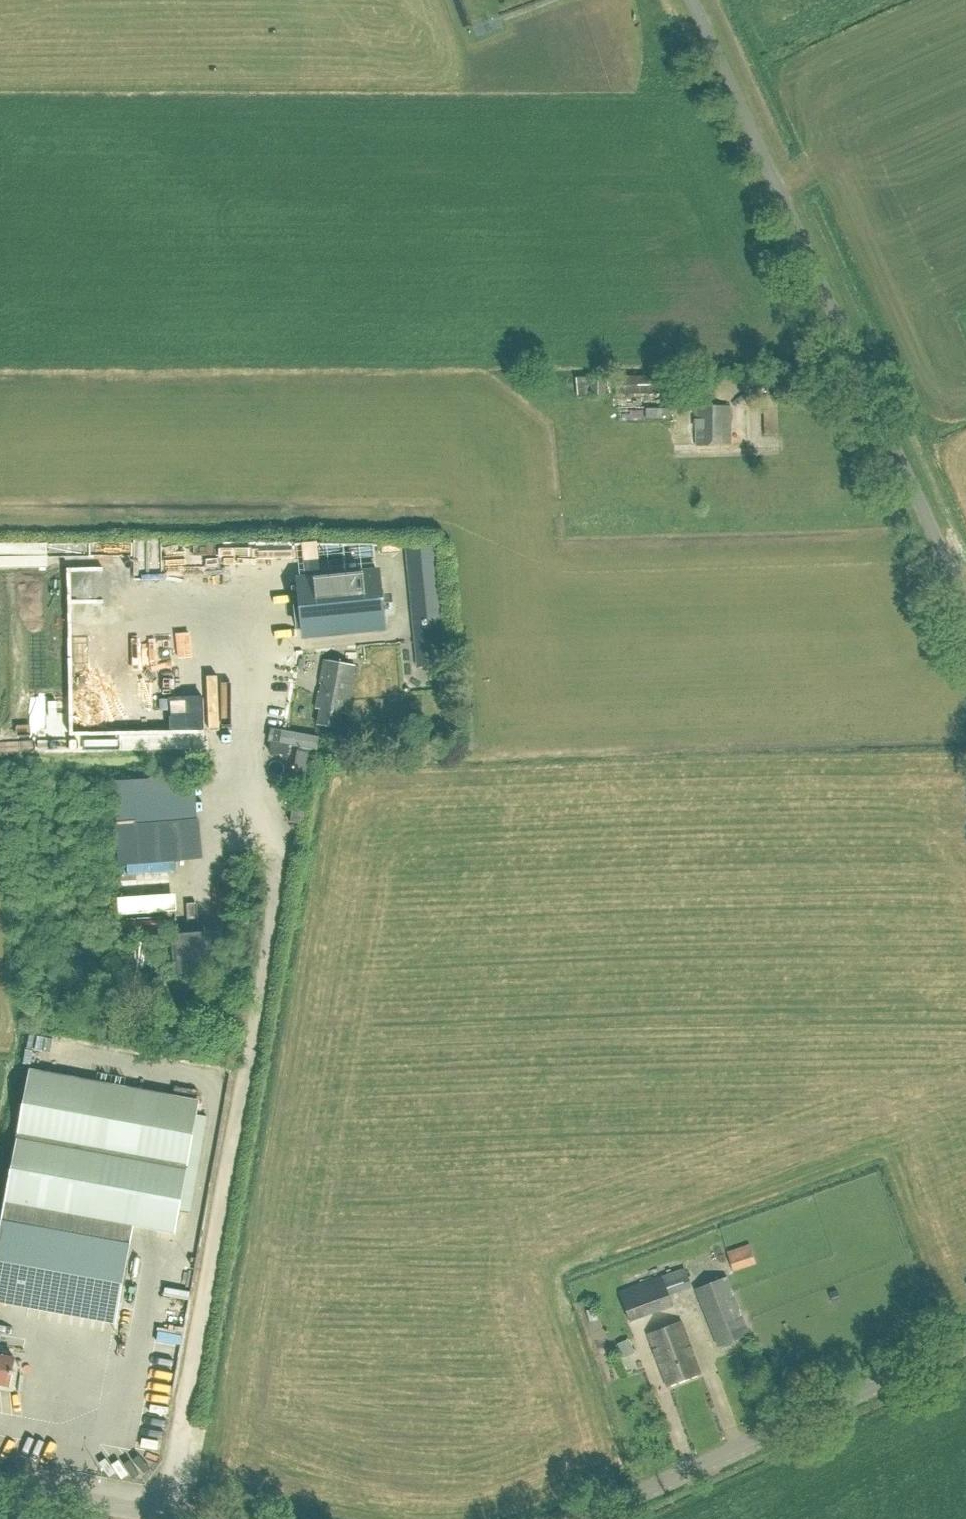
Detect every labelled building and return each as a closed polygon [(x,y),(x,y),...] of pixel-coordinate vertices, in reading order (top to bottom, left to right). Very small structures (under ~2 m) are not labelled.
[(615,375),(615,373),(589,374),(589,396),(605,396),(604,379),(615,379),(615,394),(669,394),(668,376),(615,375)] [(764,437),(778,436),(776,395),(762,395),(764,437)] [(670,406),(649,407),(649,417),(670,417),(670,406)] [(695,407),(695,447),(730,447),(731,407),(695,407)] [(299,578),(305,637),(383,629),(377,570),(299,578)] [(443,663),(436,598),(413,601),(419,666),(443,663)] [(119,665),(137,660),(134,649),(116,654),(119,665)] [(316,709),(320,710),(317,725),(341,729),(343,714),(348,715),(356,667),(324,661),(316,709)] [(88,698),(89,723),(116,721),(114,696),(88,698)] [(147,708),(148,734),(200,732),(198,706),(147,708)] [(129,822),(131,858),(167,856),(163,792),(160,792),(159,774),(141,775),(142,787),(125,788),(127,822),(129,822)] [(161,883),(161,863),(131,864),(132,903),(168,902),(168,883),(161,883)] [(205,977),(206,934),(168,933),(166,991),(185,991),(185,976),(205,977)] [(29,1071),(5,1201),(133,1224),(175,1232),(179,1211),(189,1213),(207,1116),(196,1114),(199,1102),(29,1071)] [(130,1244),(1,1220),(0,1227),(0,1302),(115,1323),(130,1244)] [(749,1244),(727,1252),(734,1272),(756,1264),(749,1244)] [(618,1292),(628,1322),(672,1307),(668,1295),(690,1288),(686,1273),(663,1280),(663,1278),(618,1292)] [(749,1335),(726,1277),(693,1289),(716,1347),(749,1335)] [(681,1322),(648,1334),(667,1387),(700,1375),(681,1322)] [(0,1349),(0,1385),(10,1387),(15,1358),(8,1356),(7,1356),(8,1351),(0,1349)]
